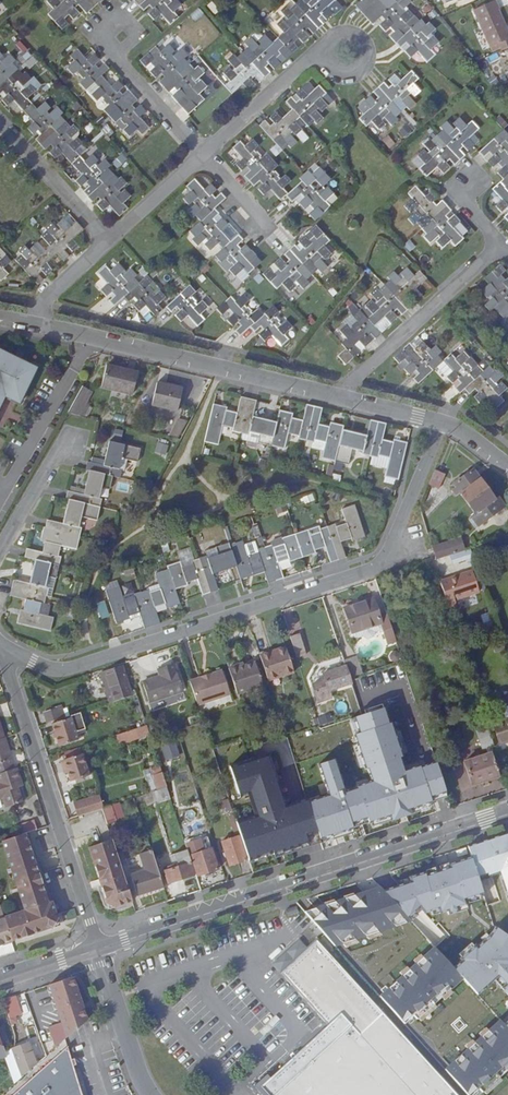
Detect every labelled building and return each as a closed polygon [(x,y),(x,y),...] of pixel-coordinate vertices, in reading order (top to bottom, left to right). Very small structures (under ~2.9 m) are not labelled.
[(48,7),(43,12),(57,26),(61,22),(57,17),(63,13),(67,17),(73,11),(68,6),(72,3),(80,11),(86,5),(91,0),(42,0),(48,7)] [(154,13),(164,23),(171,17),(167,11),(175,4),(172,0),(171,0),(168,2),(166,0),(131,0),(133,3),(139,8),(145,2),(148,7),(142,12),(148,18),(154,13)] [(324,12),(335,2),(333,0),(291,0),(287,3),(282,8),(280,5),(274,11),(280,17),(277,21),(274,18),(269,23),(275,31),(271,35),(264,41),(257,33),(252,38),(254,40),(250,44),(243,37),(237,42),(239,45),(234,50),(228,55),(226,52),(219,58),(226,65),(223,68),(220,65),(215,70),(222,78),(217,83),(224,92),(236,83),(241,88),(246,83),(241,77),(246,74),(252,81),(257,75),(262,71),(256,64),(260,61),(265,67),(272,61),(269,57),(274,53),(277,56),(284,50),(290,45),(286,41),(292,36),(295,40),(301,35),(295,28),(300,24),(306,31),(310,27),(316,22),(315,20),(310,14),(314,11),(320,16),(324,12)] [(406,52),(416,63),(424,56),(419,50),(428,43),(423,37),(419,40),(415,35),(421,30),(416,24),(414,26),(409,19),(400,28),(397,23),(404,16),(398,10),(394,12),(391,8),(398,1),(397,0),(352,0),(346,7),(351,11),(356,18),(362,25),(372,16),(376,20),(369,26),(374,32),(379,29),(383,33),(380,37),(384,42),(390,49),(397,43),(402,48),(395,53),(399,58),(406,52)] [(465,6),(480,40),(483,48),(491,44),(494,49),(507,43),(507,40),(505,34),(504,35),(500,26),(490,5),(492,4),(490,0),(478,0),(465,6)] [(314,11),(310,14),(315,20),(320,16),(314,11)] [(177,106),(183,113),(198,99),(193,93),(201,86),(195,80),(193,82),(190,79),(197,72),(191,66),(188,68),(183,62),(178,58),(181,55),(174,49),(168,55),(164,51),(167,48),(163,43),(154,50),(149,45),(134,59),(139,65),(144,61),(148,66),(144,70),(150,76),(156,71),(160,74),(155,80),(160,85),(164,90),(170,85),(173,88),(167,95),(172,101),(177,98),(181,103),(177,106)] [(87,53),(82,58),(72,47),(64,54),(68,59),(62,65),(67,72),(72,67),(80,77),(75,81),(80,86),(85,92),(90,98),(95,93),(104,103),(99,108),(105,114),(110,120),(115,116),(123,125),(118,129),(123,135),(130,129),(135,134),(144,126),(135,116),(139,112),(135,106),(130,110),(126,106),(132,100),(127,95),(122,89),(116,95),(111,89),(115,85),(110,79),(106,84),(95,72),(102,66),(98,61),(91,67),(87,63),(92,58),(87,53)] [(30,50),(20,56),(27,68),(37,62),(30,50)] [(55,151),(75,172),(68,179),(74,184),(80,178),(85,184),(79,190),(83,194),(88,200),(94,194),(97,197),(90,203),(97,210),(103,204),(113,213),(122,205),(117,200),(124,195),(120,190),(117,192),(114,188),(119,182),(114,176),(112,178),(106,171),(102,168),(105,165),(98,159),(92,165),(89,162),(92,159),(86,151),(79,159),(75,154),(71,149),(78,143),(72,136),(68,139),(66,137),(73,129),(67,124),(64,125),(60,121),(54,114),(56,112),(51,106),(44,112),(41,108),(44,106),(38,100),(32,105),(28,101),(23,96),(29,89),(24,84),(21,87),(16,82),(24,76),(18,70),(16,72),(11,66),(7,61),(9,59),(1,51),(0,52),(0,91),(2,92),(0,94),(0,103),(2,105),(7,99),(17,109),(27,120),(21,126),(26,132),(33,126),(37,130),(30,136),(35,142),(40,147),(46,141),(51,146),(44,152),(49,157),(55,151)] [(349,108),(354,114),(350,118),(359,127),(364,122),(370,129),(377,123),(374,120),(376,117),(383,124),(389,119),(387,117),(392,112),(398,107),(400,109),(405,103),(399,97),(402,95),(404,97),(412,90),(405,84),(409,79),(401,70),(391,79),(385,73),(379,80),(384,85),(380,89),(374,83),(364,93),(369,99),(366,102),(360,96),(349,108)] [(259,119),(253,125),(274,150),(280,144),(283,147),(290,142),(282,133),(286,130),(289,133),(295,129),(288,121),(293,117),(301,126),(307,120),(310,123),(316,119),(309,110),(314,107),(316,110),(323,104),(316,97),(320,92),(312,84),(302,93),(296,86),(290,91),(296,97),(292,102),(286,96),(280,102),(284,108),(275,116),(269,110),(263,116),(268,122),(264,126),(259,119)] [(147,112),(142,116),(150,127),(155,123),(147,112)] [(106,134),(112,130),(103,117),(98,121),(106,134)] [(470,148),(465,143),(475,134),(467,125),(462,130),(455,121),(449,126),(452,130),(449,133),(442,126),(436,131),(438,134),(432,139),(426,144),(424,142),(419,146),(425,155),(423,158),(420,154),(413,159),(420,167),(416,171),(422,179),(435,171),(439,176),(444,171),(440,165),(444,162),(449,167),(453,164),(460,158),(455,152),(459,148),(463,153),(470,148)] [(505,140),(499,135),(476,157),(480,163),(488,157),(492,161),(485,167),(490,172),(494,168),(499,174),(495,178),(499,182),(507,174),(507,155),(504,150),(507,146),(507,138),(505,140)] [(306,212),(310,219),(325,206),(319,199),(328,192),(323,186),(321,188),(316,184),(322,178),(312,167),(307,173),(302,168),(295,174),(297,177),(282,191),(278,185),(284,179),(281,175),(276,179),(267,169),(271,165),(266,158),(260,152),(256,156),(247,147),(251,143),(246,138),(239,144),(234,139),(226,145),(235,155),(229,162),(236,169),(242,163),(245,166),(239,172),(243,177),(248,183),(256,178),(259,182),(253,187),(258,193),(265,188),(274,199),(280,195),(285,200),(295,191),(299,196),(294,202),(299,208),(303,204),(308,209),(306,212)] [(75,154),(81,149),(77,144),(71,149),(75,154)] [(492,161),(488,157),(480,163),(485,167),(492,161)] [(236,270),(241,275),(249,266),(240,255),(246,250),(240,243),(234,248),(230,244),(236,239),(232,233),(222,222),(221,223),(215,217),(210,221),(207,217),(211,213),(206,208),(218,197),(213,193),(207,197),(202,192),(209,187),(203,181),(198,187),(188,177),(180,185),(184,189),(176,196),(182,202),(185,200),(189,204),(182,210),(186,215),(188,214),(193,219),(183,229),(188,235),(186,238),(189,242),(199,235),(201,239),(199,242),(204,247),(209,243),(214,249),(209,254),(215,261),(221,256),(228,264),(224,269),(230,275),(236,270)] [(499,223),(503,227),(507,222),(507,184),(501,191),(496,186),(488,194),(496,203),(492,208),(498,215),(501,212),(505,217),(499,223)] [(445,245),(449,250),(458,242),(449,231),(454,226),(450,220),(446,223),(443,219),(446,216),(441,210),(438,206),(432,211),(427,206),(432,200),(427,195),(420,199),(411,189),(403,198),(406,203),(402,206),(411,216),(403,223),(408,229),(411,226),(416,232),(421,238),(419,240),(427,248),(434,241),(436,244),(434,246),(438,252),(445,245)] [(68,237),(77,227),(69,219),(64,223),(58,216),(53,221),(55,224),(51,227),(45,220),(38,226),(41,230),(35,235),(43,243),(38,248),(32,240),(27,245),(30,248),(26,251),(20,244),(14,249),(18,253),(10,259),(32,282),(37,278),(31,271),(35,267),(40,273),(48,267),(42,261),(51,252),(57,258),(63,253),(57,246),(61,243),(67,250),(73,243),(68,237)] [(267,269),(264,266),(258,272),(273,287),(278,282),(285,289),(290,286),(287,283),(291,280),(297,286),(303,281),(300,277),(307,272),(314,266),(317,270),(322,266),(315,258),(319,254),(322,257),(326,253),(319,246),(325,240),(310,224),(304,229),(308,233),(304,237),(299,233),(292,240),(298,246),(294,249),(288,243),(284,247),(279,252),(284,258),(280,261),(275,256),(268,263),(271,266),(267,269)] [(100,264),(90,271),(100,282),(94,287),(99,293),(105,288),(110,293),(103,297),(108,304),(117,296),(122,298),(128,293),(132,297),(128,302),(134,308),(140,305),(148,313),(154,307),(151,304),(159,295),(154,289),(150,293),(140,284),(146,280),(140,275),(133,281),(128,276),(130,274),(124,267),(117,273),(113,270),(115,267),(111,263),(105,268),(100,264)] [(338,346),(342,352),(335,359),(343,368),(357,355),(351,348),(356,344),(361,349),(365,345),(361,340),(365,337),(371,344),(376,340),(374,338),(369,333),(382,321),(387,327),(393,321),(388,316),(393,312),(398,317),(407,308),(403,303),(408,298),(413,303),(417,298),(412,292),(424,283),(414,273),(409,277),(403,271),(397,277),(399,280),(397,282),(390,275),(384,280),(385,283),(379,289),(376,293),(372,291),(367,297),(373,304),(371,306),(367,303),(361,310),(366,315),(359,321),(354,316),(350,321),(353,325),(345,332),(340,328),(335,334),(342,342),(338,346)] [(504,294),(501,290),(506,285),(502,279),(498,282),(494,278),(497,273),(494,271),(480,283),(485,289),(477,296),(480,302),(483,300),(486,302),(480,309),(484,314),(489,311),(501,325),(497,328),(503,335),(507,330),(507,290),(504,294)] [(181,294),(186,289),(182,285),(161,304),(165,309),(171,303),(174,307),(169,312),(176,319),(182,314),(191,324),(199,316),(195,311),(201,306),(195,298),(190,302),(181,294)] [(260,338),(266,332),(275,343),(283,335),(278,330),(286,324),(280,319),(275,323),(268,313),(272,309),(266,303),(258,311),(252,305),(245,310),(237,302),(241,298),(236,292),(228,299),(224,294),(216,300),(225,311),(221,315),(227,322),(231,318),(235,322),(230,327),(235,332),(244,324),(250,330),(258,322),(260,326),(254,332),(260,338)] [(382,321),(369,333),(374,338),(387,327),(382,321)] [(415,341),(404,350),(409,355),(419,347),(415,341)] [(408,382),(413,388),(434,370),(438,366),(433,361),(436,357),(431,352),(427,356),(419,347),(409,355),(404,350),(389,363),(394,368),(399,364),(402,368),(398,372),(404,379),(412,372),(415,375),(408,382)] [(36,367),(0,349),(0,407),(4,399),(16,405),(36,367)] [(449,362),(446,359),(438,366),(446,375),(442,379),(448,387),(453,383),(456,386),(451,391),(456,397),(462,392),(467,396),(472,392),(476,397),(472,402),(476,407),(481,403),(490,413),(498,405),(495,401),(504,391),(500,387),(495,390),(492,387),(499,380),(493,374),(490,376),(485,371),(479,376),(474,371),(468,375),(460,365),(464,361),(459,354),(449,362)] [(129,393),(134,373),(103,364),(97,385),(129,393)] [(438,366),(434,370),(442,379),(446,375),(438,366)] [(175,411),(181,388),(156,382),(149,405),(175,411)] [(65,415),(77,419),(84,404),(91,393),(79,387),(65,415)] [(317,425),(320,410),(304,406),(300,421),(290,418),(290,415),(278,413),(275,424),(251,417),(254,402),(239,399),(235,415),(224,412),(225,409),(212,406),(203,444),(216,446),(220,428),(233,430),(232,435),(247,438),(247,435),(256,437),(254,442),(282,449),(286,435),(297,438),(296,440),(313,444),(313,442),(324,445),(320,459),(346,465),(350,450),(361,453),(360,456),(371,458),(377,460),(378,457),(388,460),(386,470),(384,478),(396,481),(406,444),(393,441),(392,445),(381,442),(384,427),(368,423),(364,438),(341,432),(342,429),(326,425),(326,428),(317,425)] [(84,420),(90,407),(84,404),(77,419),(84,420)] [(170,433),(179,438),(188,422),(179,416),(170,433)] [(159,440),(155,452),(167,456),(170,443),(159,440)] [(137,466),(140,452),(108,445),(102,468),(86,464),(85,473),(88,473),(82,497),(68,494),(66,503),(69,503),(62,527),(45,523),(40,545),(43,545),(40,556),(26,552),(24,560),(34,562),(29,586),(14,583),(10,598),(25,601),(22,613),(20,613),(17,625),(50,633),(54,620),(40,617),(43,605),(46,606),(49,591),(46,590),(49,580),(56,581),(60,561),(57,560),(60,550),(75,553),(81,533),(78,532),(81,520),(95,523),(102,502),(100,501),(101,492),(109,493),(112,479),(119,481),(121,473),(118,472),(121,462),(137,466)] [(377,460),(371,458),(369,466),(386,470),(388,460),(378,457),(377,460)] [(443,488),(449,474),(438,469),(432,483),(443,488)] [(460,487),(464,494),(463,495),(478,516),(480,515),(482,518),(485,523),(487,524),(505,510),(503,508),(498,501),(500,500),(484,480),(483,481),(476,471),(458,485),(460,487)] [(463,495),(464,494),(460,487),(455,491),(460,497),(463,495)] [(304,505),(315,501),(313,494),(302,498),(304,505)] [(507,504),(503,498),(500,500),(498,501),(503,508),(507,504)] [(118,589),(107,593),(118,625),(129,621),(128,618),(139,615),(144,630),(160,625),(154,609),(166,606),(167,609),(180,605),(175,591),(187,586),(186,584),(196,581),(201,597),(218,592),(212,575),(236,568),(241,581),(255,576),(253,573),(263,569),(268,585),(283,579),(278,563),(286,561),(286,563),(316,553),(316,551),(326,548),(331,563),(345,559),(340,543),(354,538),(354,540),(365,537),(353,505),(342,510),(346,523),(335,527),(334,523),(318,528),(317,526),(307,530),(281,539),(282,544),(272,547),(272,544),(255,550),(256,553),(248,555),(243,542),(216,550),(218,556),(209,558),(208,556),(189,562),(190,566),(181,568),(180,563),(167,567),(168,570),(155,575),(160,591),(149,594),(148,591),(133,596),(134,599),(123,603),(118,589)] [(440,560),(467,552),(463,539),(436,548),(440,560)] [(487,594),(480,571),(446,582),(454,609),(462,607),(461,602),(487,594)] [(105,600),(97,603),(102,619),(110,616),(105,600)] [(357,634),(386,625),(388,630),(393,645),(400,643),(392,616),(384,618),(378,600),(349,609),(357,634)] [(388,630),(386,625),(357,634),(360,639),(367,637),(373,640),(378,638),(380,633),(388,630)] [(311,656),(304,635),(294,638),(301,660),(311,656)] [(507,654),(507,643),(507,639),(497,642),(501,656),(507,654)] [(292,651),(291,647),(275,652),(276,656),(292,651)] [(401,659),(398,650),(389,652),(391,661),(401,659)] [(272,682),(300,673),(292,651),(276,656),(275,652),(263,656),(272,682)] [(347,661),(349,669),(352,678),(365,674),(359,657),(347,661)] [(243,667),(233,670),(241,696),(267,688),(260,664),(244,670),(243,667)] [(161,671),(164,679),(170,698),(186,693),(177,666),(161,671)] [(128,668),(105,675),(114,705),(142,696),(140,691),(136,693),(128,668)] [(353,681),(352,678),(349,669),(327,676),(330,683),(315,687),(321,706),(336,702),(333,693),(355,685),(353,681)] [(226,673),(212,678),(219,703),(235,697),(226,673)] [(204,708),(219,703),(212,678),(196,683),(204,708)] [(149,684),(155,703),(170,698),(164,679),(149,684)] [(383,692),(370,696),(375,713),(389,708),(408,703),(419,698),(414,686),(404,688),(405,691),(385,698),(383,692)] [(408,703),(389,708),(393,718),(411,712),(408,703)] [(393,718),(389,708),(375,713),(393,765),(407,761),(393,718)] [(60,709),(45,714),(49,726),(64,721),(60,709)] [(62,749),(81,743),(77,731),(86,728),(82,715),(73,718),(74,721),(55,727),(62,749)] [(505,722),(498,724),(504,744),(507,743),(507,721),(505,722)] [(155,737),(151,727),(137,732),(138,737),(142,736),(143,740),(150,738),(155,737)] [(132,740),(130,734),(122,736),(124,743),(132,740)] [(7,740),(0,742),(0,774),(16,769),(13,760),(14,759),(7,740)] [(499,746),(497,740),(488,742),(490,749),(499,746)] [(162,745),(165,759),(179,757),(177,743),(162,745)] [(499,746),(490,749),(492,755),(500,752),(499,746)] [(500,752),(492,755),(469,762),(476,786),(507,775),(500,752)] [(74,783),(93,777),(85,755),(65,761),(66,763),(65,764),(65,766),(65,767),(65,768),(66,769),(67,770),(68,771),(70,773),(74,783)] [(319,825),(312,803),(311,800),(290,807),(284,808),(274,777),(279,775),(273,755),(234,768),(243,794),(254,791),(262,816),(249,820),(250,822),(241,825),(251,860),(261,856),(262,858),(277,853),(278,855),(324,840),(319,825)] [(20,768),(16,769),(0,774),(0,779),(1,781),(0,781),(0,800),(4,798),(7,807),(24,801),(19,786),(26,784),(20,768)] [(161,770),(163,775),(157,776),(162,790),(171,787),(165,769),(161,770)] [(382,793),(374,769),(345,779),(353,802),(382,793)] [(274,777),(284,808),(290,807),(279,775),(274,777)] [(435,800),(428,777),(400,786),(407,809),(435,800)] [(171,787),(162,790),(146,795),(149,803),(159,800),(159,802),(174,797),(171,787)] [(100,795),(78,803),(83,816),(104,808),(105,808),(100,795)] [(337,795),(312,803),(319,825),(344,817),(337,795)] [(110,825),(129,818),(123,802),(105,808),(104,808),(110,825)] [(25,834),(27,834),(40,829),(37,820),(23,825),(25,834)] [(27,834),(25,834),(2,842),(25,910),(6,915),(15,940),(54,927),(60,919),(54,902),(50,903),(27,834)] [(472,847),(475,858),(475,859),(483,882),(489,880),(489,879),(503,874),(507,888),(507,835),(472,847)] [(250,862),(242,838),(225,843),(234,867),(250,862)] [(103,865),(107,875),(103,877),(107,888),(110,887),(114,896),(110,897),(113,909),(135,901),(115,840),(97,846),(100,855),(96,857),(99,866),(103,865)] [(222,870),(215,849),(195,856),(201,876),(222,870)] [(195,864),(192,852),(191,850),(177,855),(180,864),(170,867),(171,870),(167,871),(172,884),(197,875),(194,864),(195,864)] [(140,896),(167,887),(155,851),(143,855),(147,870),(134,875),(140,896)] [(414,881),(405,887),(429,913),(442,909),(444,914),(451,912),(453,915),(462,912),(461,908),(470,905),(469,900),(487,894),(475,858),(453,865),(453,867),(431,875),(430,871),(412,877),(414,881)] [(376,917),(384,926),(402,910),(389,895),(386,899),(385,898),(376,906),(374,909),(379,915),(376,917)] [(325,932),(335,924),(313,899),(301,904),(304,907),(325,932)] [(15,940),(6,915),(4,909),(2,902),(0,902),(0,945),(15,940)] [(470,912),(473,908),(465,902),(462,907),(470,912)] [(303,914),(301,908),(290,912),(292,917),(303,914)] [(484,919),(475,931),(499,950),(507,938),(507,936),(484,919)] [(351,951),(377,942),(370,923),(345,932),(351,951)] [(454,963),(441,949),(417,924),(404,935),(430,963),(441,975),(454,963)] [(499,927),(493,935),(481,947),(479,945),(463,959),(465,961),(458,967),(465,975),(482,994),(488,988),(486,986),(493,979),(495,982),(501,976),(507,984),(507,933),(499,927)] [(288,971),(335,1022),(367,991),(321,940),(312,949),(304,939),(280,961),(288,971)] [(19,952),(15,940),(0,945),(0,959),(19,952)] [(430,963),(417,974),(437,996),(449,985),(441,975),(430,963)] [(454,981),(456,983),(465,975),(458,967),(454,963),(441,975),(449,985),(454,981)] [(58,1049),(90,1022),(78,984),(76,978),(52,987),(66,1025),(52,1029),(58,1049)] [(310,1067),(280,1094),(461,1094),(386,1011),(367,991),(335,1022),(336,1023),(302,1054),(300,1056),(310,1067)] [(27,1014),(21,997),(6,1002),(12,1018),(27,1014)] [(13,1044),(8,1029),(0,1031),(5,1047),(13,1044)] [(9,1059),(10,1062),(19,1059),(16,1052),(17,1050),(7,1053),(5,1047),(0,1031),(0,1062),(9,1059)] [(73,1049),(72,1044),(15,1094),(88,1094),(73,1049)] [(39,1063),(32,1045),(17,1050),(16,1052),(19,1059),(26,1078),(43,1064),(42,1060),(39,1063)] [(270,1086),(279,1094),(280,1094),(310,1067),(300,1056),(302,1054),(269,1084),(270,1086)] [(19,1059),(10,1062),(18,1085),(26,1078),(19,1059)]
